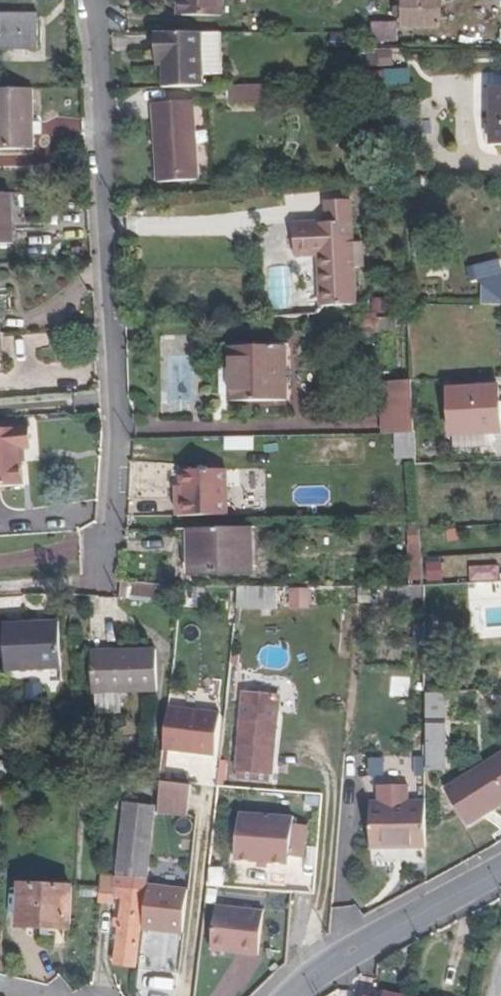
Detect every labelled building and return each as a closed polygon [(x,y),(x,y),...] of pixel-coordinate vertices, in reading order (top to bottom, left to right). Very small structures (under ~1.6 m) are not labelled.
[(178,16),(222,16),(223,0),(178,0),(178,16)] [(404,26),(440,26),(440,0),(404,0),(404,26)] [(0,14),(0,48),(38,49),(38,14),(0,14)] [(398,24),(372,25),(372,40),(398,40),(398,24)] [(202,33),(155,33),(156,61),(163,61),(163,67),(163,88),(204,87),(203,74),(202,33)] [(224,73),(222,33),(202,33),(203,74),(224,73)] [(385,69),(384,86),(409,87),(410,70),(385,69)] [(231,105),(270,106),(271,86),(232,85),(231,105)] [(491,87),(491,145),(500,145),(500,87),(491,87)] [(33,88),(0,88),(0,151),(34,151),(33,88)] [(199,180),(194,101),(152,104),(157,183),(199,180)] [(0,194),(0,245),(14,244),(11,194),(0,194)] [(352,202),(324,204),(325,223),(353,221),(352,202)] [(325,223),(294,225),(296,258),(317,257),(320,307),(357,305),(353,221),(325,223)] [(286,345),(229,347),(229,368),(230,402),(287,401),(286,345)] [(230,402),(229,368),(220,368),(220,393),(230,402)] [(411,380),(380,382),(382,434),(414,433),(411,380)] [(449,389),(452,435),(500,432),(500,418),(499,387),(449,389)] [(31,427),(0,429),(0,488),(24,486),(22,463),(21,449),(33,447),(31,427)] [(254,450),(254,437),(225,437),(225,451),(254,450)] [(226,470),(180,472),(181,498),(176,498),(177,517),(228,516),(227,470),(226,470)] [(253,527),(189,529),(190,577),(254,575),(253,527)] [(238,585),(237,607),(259,609),(260,586),(238,585)] [(59,624),(20,626),(20,623),(4,624),(6,672),(62,669),(59,624)] [(156,649),(116,650),(116,656),(91,656),(92,694),(157,692),(156,649)] [(271,783),(279,696),(244,693),(236,771),(251,772),(251,781),(271,783)] [(446,770),(445,693),(426,693),(426,771),(446,770)] [(168,706),(163,749),(215,755),(220,712),(168,706)] [(445,789),(468,827),(500,806),(500,753),(445,789)] [(251,772),(236,771),(236,780),(251,781),(251,772)] [(160,810),(189,813),(193,784),(163,780),(160,810)] [(147,883),(156,806),(124,802),(116,876),(115,888),(123,889),(144,891),(147,891),(147,883)] [(425,802),(370,802),(371,849),(425,848),(425,802)] [(294,818),(242,814),(239,860),(261,862),(270,863),(291,864),(291,856),(307,857),(309,825),(294,824),(294,818)] [(116,876),(101,875),(100,886),(115,888),(116,876)] [(188,888),(147,883),(147,891),(143,927),(183,931),(188,888)] [(72,887),(20,884),(18,927),(70,930),(72,887)] [(115,888),(100,886),(99,896),(114,898),(115,888)] [(136,966),(144,891),(123,889),(115,964),(136,966)] [(218,904),(213,948),(260,953),(265,909),(218,904)] [(137,995),(175,995),(176,970),(138,968),(137,995)]
